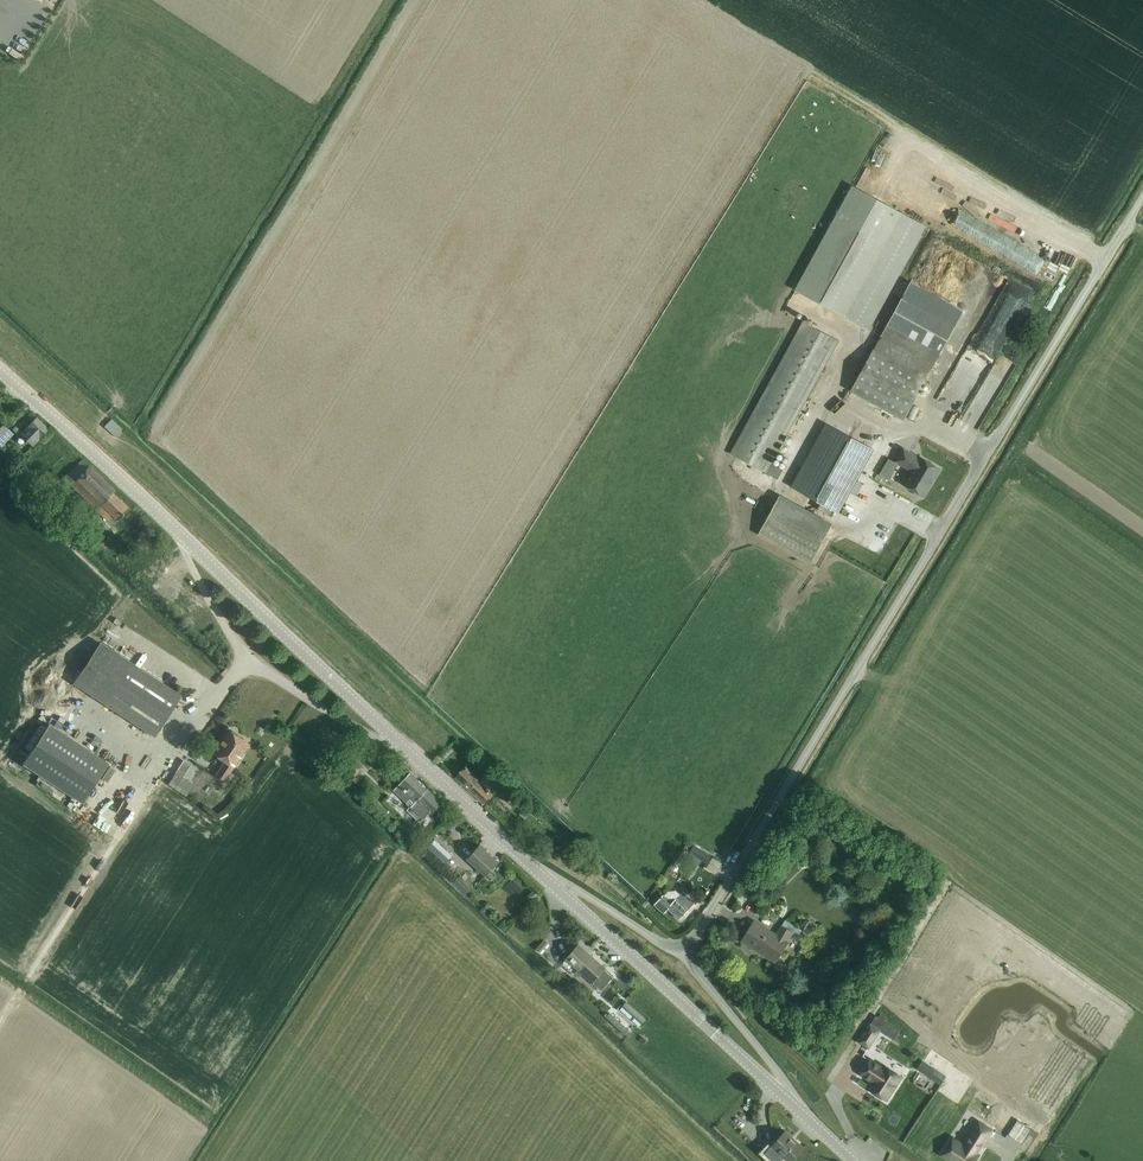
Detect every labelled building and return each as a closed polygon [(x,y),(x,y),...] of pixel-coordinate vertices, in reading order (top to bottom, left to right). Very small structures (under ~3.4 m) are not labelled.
[(851,185),(794,289),(844,316),(901,212),(851,185)] [(1050,226),(1048,232),(1060,238),(1063,232),(1050,226)] [(910,281),(874,349),(926,378),(964,310),(910,281)] [(1015,288),(1013,287),(981,339),(998,350),(1018,318),(1019,318),(1029,302),(1020,297),(1022,294),(1014,290),(1015,288)] [(778,479),(782,470),(771,464),(839,341),(802,320),(730,453),(778,479)] [(874,349),(851,390),(904,419),(926,378),(874,349)] [(993,383),(998,385),(996,388),(1009,393),(1021,363),(1003,356),(993,383)] [(807,415),(790,451),(797,455),(797,456),(804,459),(821,422),(807,415)] [(37,417),(24,431),(21,434),(33,446),(36,442),(49,429),(37,417)] [(113,427),(125,437),(132,428),(120,418),(113,427)] [(838,512),(873,448),(825,422),(790,485),(838,512)] [(11,432),(3,423),(0,426),(0,444),(11,432)] [(941,469),(918,456),(918,457),(902,448),(894,461),(910,470),(902,485),(915,492),(915,493),(915,495),(919,497),(921,497),(922,496),(925,497),(941,469)] [(888,479),(897,463),(888,458),(879,474),(888,479)] [(121,517),(129,508),(113,492),(115,490),(83,459),(75,468),(64,479),(93,509),(90,512),(97,519),(101,516),(107,522),(112,517),(116,521),(121,517)] [(833,523),(779,493),(757,533),(811,563),(833,523)] [(828,535),(838,538),(841,532),(831,528),(828,535)] [(155,736),(181,696),(101,643),(75,683),(155,736)] [(49,723),(22,763),(82,803),(108,763),(49,723)] [(227,777),(242,753),(249,744),(229,730),(213,754),(223,760),(225,761),(218,771),(216,774),(225,780),(227,777)] [(458,774),(455,776),(483,802),(486,799),(491,793),(492,793),(490,792),(496,785),(485,775),(470,761),(463,768),(458,774)] [(169,784),(187,796),(195,784),(177,772),(169,784)] [(432,812),(442,802),(411,772),(394,789),(423,817),(430,810),(432,812)] [(128,802),(121,810),(126,815),(133,807),(128,802)] [(131,814),(120,832),(127,836),(138,819),(131,814)] [(444,862),(452,855),(434,838),(427,846),(444,862)] [(467,858),(486,875),(498,862),(480,844),(467,858)] [(706,862),(710,855),(694,845),(690,851),(706,862)] [(482,881),(486,891),(497,887),(493,877),(482,881)] [(464,879),(459,883),(468,893),(473,889),(464,879)] [(663,893),(654,904),(662,912),(667,907),(679,919),(694,902),(682,891),(680,893),(675,889),(667,890),(664,894),(663,893)] [(776,934),(774,933),(754,920),(741,941),(775,961),(788,941),(787,940),(792,932),(781,925),(776,934)] [(808,920),(803,927),(811,932),(816,925),(808,920)] [(546,949),(555,952),(559,941),(550,938),(546,949)] [(613,977),(604,969),(605,967),(579,943),(571,952),(563,961),(580,976),(583,973),(593,981),(601,989),(613,977)] [(869,1024),(870,1025),(879,1030),(894,1040),(900,1030),(875,1014),(869,1024)] [(868,1047),(879,1030),(870,1025),(859,1041),(868,1047)] [(946,1075),(922,1060),(916,1069),(941,1084),(946,1075)] [(881,1069),(869,1061),(860,1075),(872,1082),(868,1089),(885,1100),(899,1077),(882,1066),(881,1069)] [(1021,1143),(1031,1128),(1018,1119),(1008,1134),(1021,1143)] [(991,1130),(978,1122),(970,1134),(963,1146),(951,1139),(941,1155),(951,1160),(974,1160),(977,1156),(975,1154),(982,1142),(983,1142),(991,1130)] [(784,1131),(776,1140),(770,1147),(766,1151),(777,1160),(789,1160),(795,1154),(803,1146),(796,1139),(795,1138),(792,1136),(785,1130),(784,1131)]
